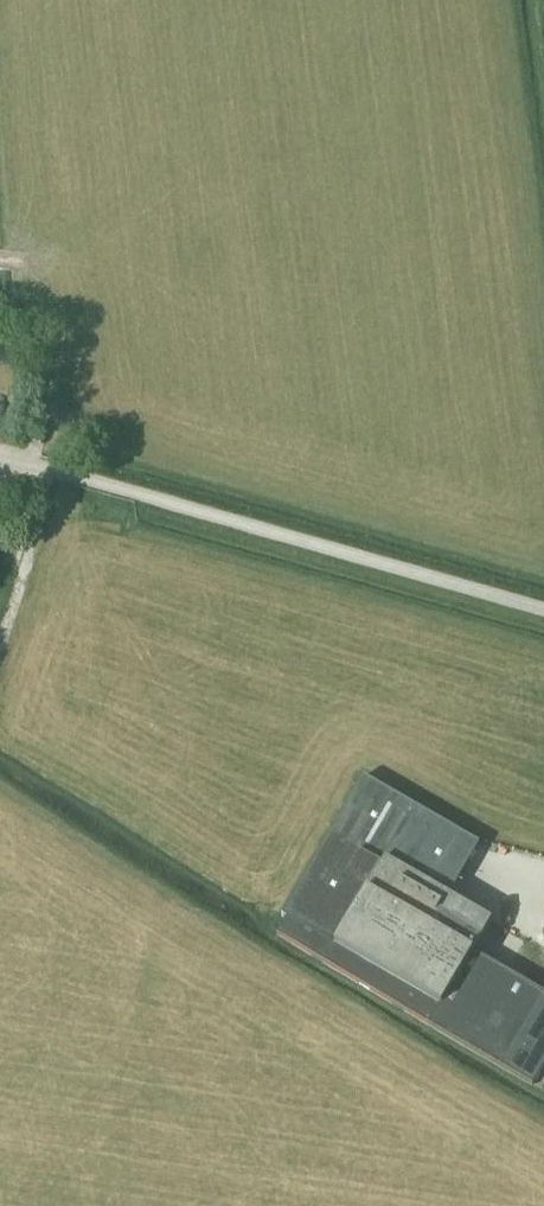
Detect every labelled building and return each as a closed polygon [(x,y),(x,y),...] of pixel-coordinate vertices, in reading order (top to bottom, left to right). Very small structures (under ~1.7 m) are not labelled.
[(287,919),(276,937),(429,1026),(532,1086),(543,1066),(543,995),(472,953),(491,922),(448,898),(479,845),(363,778),(282,916),(287,919)]
